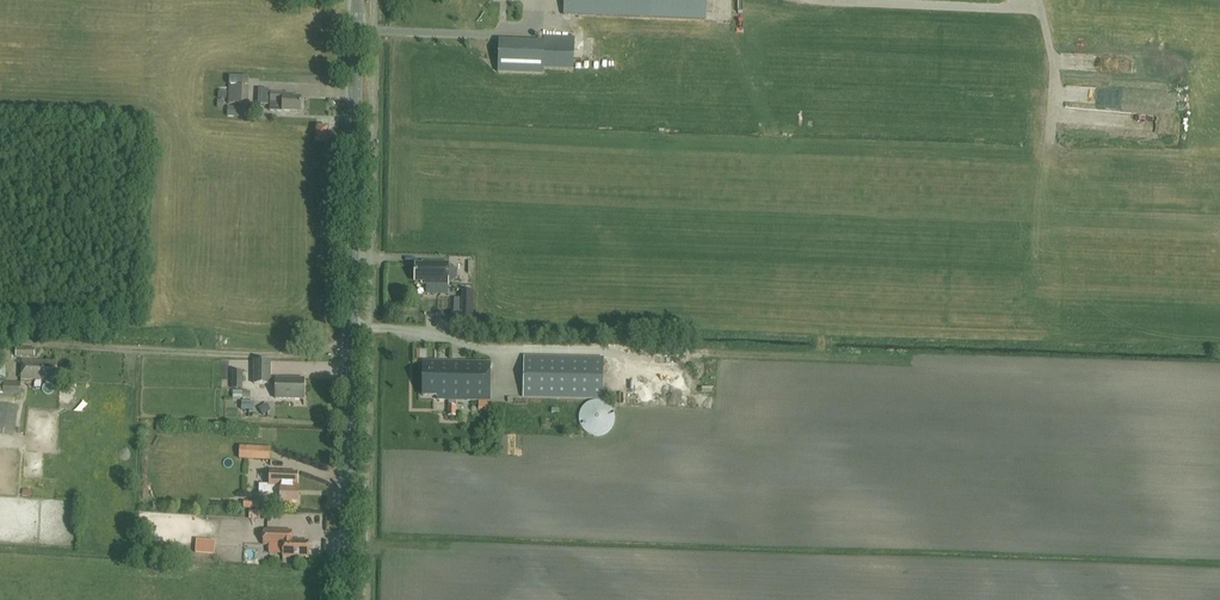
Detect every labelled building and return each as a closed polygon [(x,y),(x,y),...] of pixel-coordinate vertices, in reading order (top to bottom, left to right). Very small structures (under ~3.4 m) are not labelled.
[(705,20),(706,0),(565,0),(564,15),(705,20)] [(573,70),(574,38),(544,37),(544,41),(500,40),(498,72),(543,74),(544,69),(573,70)] [(595,58),(584,59),(585,68),(596,67),(595,58)] [(248,104),(249,86),(229,85),(228,103),(248,104)] [(259,88),(258,104),(269,105),(270,89),(259,88)] [(271,93),(270,105),(270,111),(301,112),(302,97),(294,97),(294,94),(271,93)] [(242,108),(228,107),(227,117),(241,118),(242,108)] [(328,139),(328,127),(317,127),(317,138),(328,139)] [(449,284),(449,263),(423,263),(423,265),(416,264),(415,281),(422,281),(422,283),(449,284)] [(455,298),(456,313),(475,312),(474,297),(455,298)] [(405,302),(389,303),(390,320),(406,319),(405,302)] [(35,348),(15,347),(14,347),(14,356),(35,356),(35,348)] [(603,399),(604,358),(524,356),(523,397),(603,399)] [(55,380),(56,361),(22,360),(21,379),(55,380)] [(270,384),(270,361),(255,361),(254,384),(270,384)] [(490,401),(491,362),(424,361),(423,396),(438,396),(438,400),(449,400),(449,416),(456,416),(456,400),(490,401)] [(242,388),(243,371),(233,371),(233,388),(242,388)] [(702,374),(707,389),(718,385),(714,371),(702,374)] [(304,399),(304,379),(276,378),(276,399),(304,399)] [(21,394),(21,383),(0,382),(0,398),(10,399),(10,394),(21,394)] [(627,399),(642,399),(642,387),(628,387),(627,399)] [(716,406),(716,392),(707,392),(707,406),(716,406)] [(613,426),(615,420),(614,413),(611,407),(606,402),(599,400),(592,401),(586,404),(581,409),(579,416),(580,423),(583,429),(589,434),(595,436),(602,435),(608,432),(613,426)] [(254,402),(244,402),(244,410),(254,410),(254,402)] [(15,428),(19,406),(0,403),(0,425),(15,428)] [(267,403),(259,408),(264,416),(272,411),(267,403)] [(254,460),(271,460),(271,448),(254,447),(254,460)] [(291,502),(299,502),(299,487),(297,487),(298,472),(270,471),(270,485),(260,485),(260,494),(281,494),(281,505),(291,505),(291,502)] [(250,510),(250,518),(268,517),(267,509),(250,510)] [(283,546),(283,557),(291,557),(291,556),(309,557),(309,542),(301,542),(301,540),(292,540),(292,531),(264,530),(263,545),(283,546)] [(196,553),(216,553),(216,540),(196,539),(196,553)] [(325,557),(325,540),(314,540),(314,556),(325,557)]
